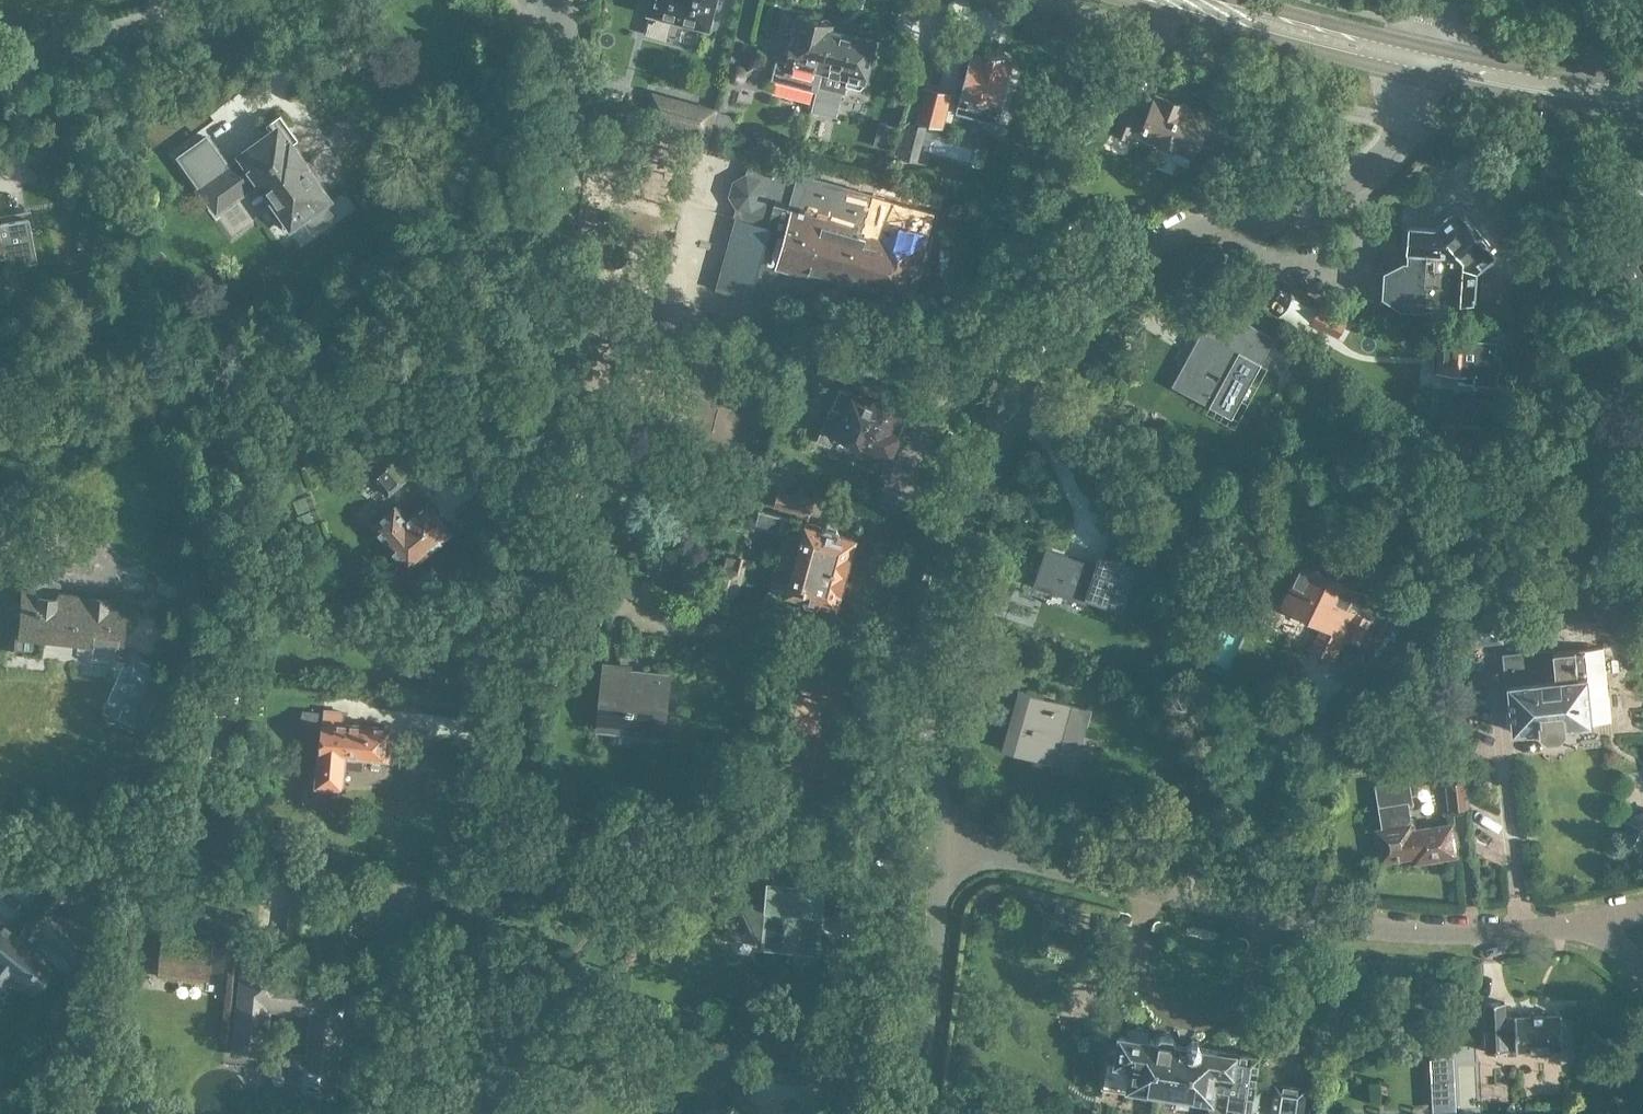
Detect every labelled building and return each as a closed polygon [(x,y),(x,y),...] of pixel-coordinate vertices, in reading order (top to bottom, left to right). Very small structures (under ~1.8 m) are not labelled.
[(715,0),(651,0),(648,11),(707,26),(715,0)] [(773,78),(816,90),(834,22),(798,13),(786,60),(778,58),(773,78)] [(834,22),(816,90),(811,111),(836,117),(843,90),(838,88),(841,77),(847,79),(846,84),(861,88),(865,83),(877,39),(834,28),(835,23),(834,22)] [(975,116),(999,122),(1014,62),(1004,60),(1006,54),(986,49),(984,55),(971,51),(960,96),(979,100),(975,116)] [(916,121),(942,127),(951,92),(925,86),(916,121)] [(1175,152),(1172,160),(1189,167),(1206,123),(1205,122),(1208,116),(1182,105),(1182,103),(1166,97),(1164,101),(1155,97),(1147,117),(1139,114),(1139,113),(1126,107),(1115,133),(1130,139),(1134,129),(1140,131),(1138,135),(1157,143),(1157,144),(1175,152)] [(717,109),(710,131),(734,138),(736,127),(729,114),(718,111),(718,109),(717,109)] [(273,205),(271,206),(285,226),(328,195),(304,163),(306,161),(293,142),(299,138),(281,112),(267,122),(271,128),(236,153),(248,170),(241,175),(249,186),(256,181),(273,205)] [(733,298),(754,304),(766,259),(911,300),(928,238),(883,225),(880,237),(864,233),(874,195),(752,160),(748,173),(734,180),(730,195),(737,208),(741,209),(737,220),(683,205),(657,292),(729,313),(733,298)] [(1405,267),(1392,274),(1391,291),(1404,300),(1422,301),(1436,296),(1474,299),(1476,267),(1493,252),(1488,247),(1491,244),(1465,214),(1462,217),(1457,211),(1455,214),(1451,213),(1441,222),(1441,225),(1439,227),(1408,225),(1405,267)] [(1301,326),(1315,308),(1296,292),(1281,309),(1301,326)] [(1310,322),(1338,338),(1347,320),(1319,304),(1310,322)] [(1172,385),(1211,406),(1236,360),(1240,363),(1244,356),(1240,353),(1240,352),(1202,332),(1172,385)] [(1465,372),(1464,384),(1496,386),(1497,368),(1500,369),(1501,354),(1495,353),(1496,338),(1436,334),(1434,370),(1465,372)] [(848,376),(876,384),(885,352),(858,344),(859,342),(844,337),(836,366),(850,371),(848,376)] [(817,439),(831,445),(837,430),(853,437),(851,442),(871,451),(873,445),(891,453),(907,418),(895,414),(897,410),(895,405),(878,398),(877,399),(851,387),(850,390),(841,386),(817,439)] [(369,474),(388,496),(407,480),(378,446),(360,461),(370,473),(369,474)] [(758,482),(785,490),(790,475),(775,471),(779,458),(766,454),(758,482)] [(774,505),(810,515),(814,499),(778,490),(774,505)] [(385,538),(384,538),(409,568),(452,531),(427,501),(407,518),(395,505),(373,524),(385,538)] [(781,559),(846,575),(856,538),(841,534),(837,528),(827,525),(822,527),(759,509),(755,526),(788,535),(781,559)] [(1090,596),(1121,606),(1135,565),(1103,555),(1099,565),(1047,548),(1036,582),(1088,600),(1090,596)] [(713,586),(738,593),(748,558),(737,555),(736,558),(727,555),(725,563),(720,562),(713,586)] [(846,575),(781,559),(777,574),(790,578),(786,591),(769,587),(766,599),(786,604),(789,594),(804,598),(807,602),(817,605),(825,603),(837,607),(846,575)] [(1302,562),(1282,605),(1322,625),(1310,649),(1334,661),(1358,613),(1349,608),(1359,589),(1302,562)] [(178,600),(190,602),(191,586),(179,585),(178,600)] [(22,590),(17,634),(14,633),(12,653),(23,655),(39,648),(40,637),(45,637),(44,639),(79,642),(80,640),(85,641),(85,642),(119,646),(121,628),(120,628),(123,601),(72,596),(68,600),(37,597),(33,591),(22,590)] [(1469,617),(1472,645),(1504,642),(1501,614),(1469,617)] [(1509,682),(1514,730),(1541,728),(1541,730),(1548,735),(1560,734),(1565,728),(1565,725),(1607,720),(1599,647),(1554,651),(1556,678),(1509,682)] [(598,729),(664,735),(670,673),(630,669),(630,665),(604,663),(598,729)] [(1053,768),(1074,774),(1086,729),(1057,720),(1062,702),(1019,690),(1003,748),(1055,763),(1053,768)] [(347,755),(389,759),(391,727),(343,723),(344,712),(324,710),(317,783),(344,785),(347,755)] [(1376,828),(1382,861),(1414,856),(1415,862),(1457,855),(1452,822),(1416,827),(1415,821),(1412,821),(1409,805),(1414,804),(1410,778),(1375,784),(1382,827),(1376,828)] [(1446,782),(1449,809),(1469,808),(1467,780),(1446,782)] [(1633,843),(1642,840),(1642,810),(1623,818),(1633,843)] [(753,932),(762,933),(761,948),(820,954),(827,886),(767,881),(765,908),(742,905),(753,932)] [(22,919),(25,921),(15,933),(0,921),(0,978),(3,981),(7,976),(20,986),(23,983),(29,988),(48,964),(42,959),(44,956),(33,947),(42,935),(74,960),(93,936),(66,915),(73,907),(47,887),(22,919)] [(158,974),(210,979),(214,937),(162,932),(158,974)] [(244,960),(236,1050),(263,1052),(267,1006),(313,1011),(309,1056),(295,1054),(291,1098),(334,1102),(341,1028),(356,1030),(360,986),(287,979),(288,964),(244,960)] [(1564,1048),(1562,1014),(1506,1017),(1505,1002),(1485,1003),(1487,1052),(1564,1048)] [(1130,1088),(1160,1092),(1163,1065),(1149,1063),(1153,1039),(1149,1038),(1149,1034),(1149,1032),(1147,1030),(1145,1028),(1142,1026),(1139,1026),(1137,1026),(1134,1026),(1132,1027),(1130,1029),(1129,1030),(1128,1035),(1120,1034),(1117,1052),(1109,1050),(1104,1086),(1129,1089),(1130,1088)] [(1160,1092),(1211,1100),(1213,1100),(1217,1072),(1211,1071),(1214,1049),(1201,1047),(1202,1045),(1201,1044),(1200,1044),(1198,1042),(1193,1041),(1189,1043),(1189,1044),(1188,1044),(1188,1045),(1178,1043),(1173,1034),(1162,1032),(1155,1039),(1153,1039),(1149,1063),(1163,1065),(1160,1092)] [(1211,1100),(1210,1113),(1250,1113),(1259,1056),(1214,1049),(1211,1071),(1217,1072),(1213,1100),(1211,1100)] [(1430,1057),(1433,1110),(1456,1109),(1453,1056),(1430,1057)] [(1308,1088),(1278,1083),(1273,1113),(1303,1113),(1308,1088)] [(733,1103),(722,1113),(745,1113),(733,1103)] [(1018,1109),(992,1105),(990,1113),(1017,1113),(1018,1109)]
